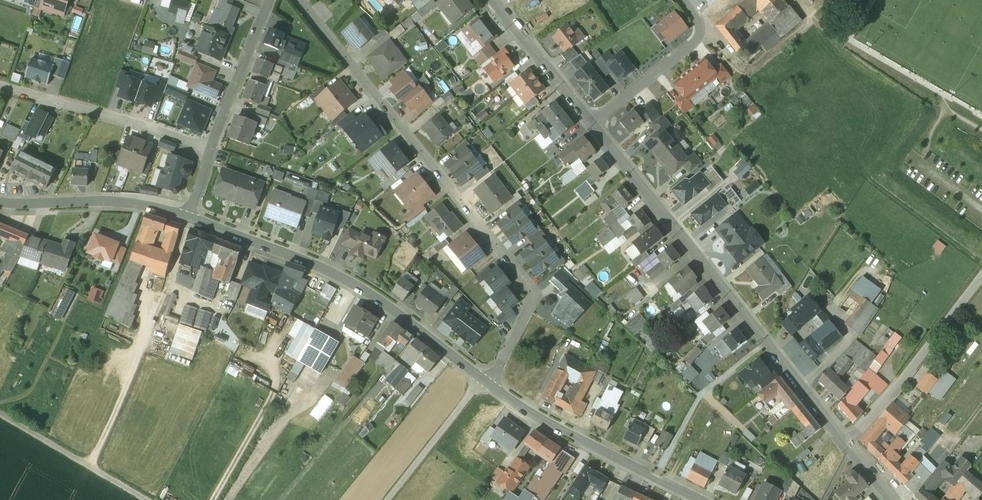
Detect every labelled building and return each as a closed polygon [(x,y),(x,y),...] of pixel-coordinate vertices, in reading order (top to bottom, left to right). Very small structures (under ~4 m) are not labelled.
[(34,7),(42,10),(43,6),(42,6),(44,0),(37,0),(34,7)] [(42,6),(43,6),(44,3),(54,6),(53,10),(64,13),(68,0),(44,0),(42,6)] [(179,0),(173,0),(170,12),(178,14),(176,21),(184,23),(186,18),(191,20),(196,5),(179,0)] [(221,0),(218,11),(221,12),(213,30),(230,37),(233,28),(230,27),(234,18),(236,18),(239,10),(230,6),(231,4),(221,0)] [(416,12),(422,19),(435,8),(434,6),(436,4),(433,0),(432,0),(427,4),(416,12)] [(438,4),(454,24),(473,9),(466,0),(442,0),(438,4)] [(738,8),(748,19),(759,9),(752,0),(747,0),(738,8)] [(759,9),(771,23),(788,9),(780,0),(752,0),(759,9)] [(32,15),(39,18),(42,10),(34,7),(32,15)] [(771,23),(745,46),(746,47),(745,48),(748,52),(751,56),(761,47),(766,52),(781,39),(802,21),(789,7),(788,9),(771,23)] [(738,8),(716,27),(725,39),(733,32),(748,19),(738,8)] [(829,17),(822,11),(815,18),(821,25),(829,17)] [(658,27),(657,28),(666,39),(669,42),(686,28),(675,14),(658,27)] [(363,17),(344,33),(357,50),(372,38),(373,37),(372,36),(376,32),(363,17)] [(481,18),(458,36),(474,56),(488,45),(494,40),(486,28),(488,27),(481,18)] [(400,25),(389,34),(394,40),(405,31),(400,25)] [(666,39),(657,28),(658,27),(656,25),(650,29),(662,43),(666,39)] [(567,26),(559,32),(560,34),(554,39),(564,51),(564,52),(570,47),(571,49),(573,48),(582,40),(583,36),(580,32),(576,32),(573,34),(567,26)] [(213,30),(206,27),(196,51),(218,60),(224,45),(226,46),(230,37),(213,30)] [(376,32),(372,36),(373,37),(372,38),(377,43),(389,34),(382,28),(376,32)] [(284,35),(270,30),(265,44),(278,50),(279,49),(283,51),(289,53),(292,46),(281,42),(284,35)] [(733,32),(725,39),(730,45),(738,38),(733,32)] [(738,38),(730,45),(738,55),(742,51),(745,48),(746,47),(745,46),(738,38)] [(155,42),(145,40),(142,54),(152,56),(155,42)] [(390,41),(367,59),(383,79),(405,61),(390,41)] [(195,47),(183,42),(179,50),(185,52),(192,55),(195,47)] [(791,43),(782,51),(786,55),(795,47),(791,43)] [(488,45),(474,56),(481,66),(493,57),(496,54),(488,45)] [(298,48),(292,46),(289,53),(295,56),(298,48)] [(571,49),(570,47),(564,52),(564,51),(560,53),(568,63),(579,56),(573,48),(571,49)] [(303,51),(298,48),(295,56),(296,56),(300,58),(303,51)] [(496,54),(493,57),(497,61),(497,62),(507,54),(503,49),(496,54)] [(289,53),(283,51),(279,60),(290,64),(293,65),(296,56),(295,56),(289,53)] [(192,55),(185,52),(182,60),(194,65),(197,57),(192,55)] [(507,54),(497,62),(497,61),(490,66),(486,68),(487,69),(485,70),(491,78),(493,76),(496,79),(513,66),(508,60),(507,61),(505,59),(509,56),(507,54)] [(607,65),(606,66),(611,72),(619,82),(634,70),(621,54),(607,65)] [(568,63),(566,65),(571,71),(584,60),(580,55),(579,56),(568,63)] [(54,67),(32,59),(26,78),(33,80),(32,82),(40,84),(40,83),(48,85),(51,75),(54,67)] [(70,63),(56,59),(54,67),(51,75),(64,80),(70,63)] [(277,66),(258,59),(253,73),(253,74),(268,79),(270,72),(280,76),(283,68),(277,66)] [(607,65),(602,59),(596,63),(606,76),(611,72),(606,66),(607,65)] [(290,64),(279,60),(277,66),(283,68),(288,70),(290,64)] [(584,60),(571,71),(575,76),(588,65),(584,60)] [(704,61),(689,72),(702,89),(710,82),(717,77),(704,61)] [(215,72),(198,64),(188,86),(216,98),(221,86),(211,81),(215,72)] [(288,70),(285,76),(290,78),(293,71),(294,72),(296,67),(293,65),(290,64),(288,70)] [(608,90),(588,65),(575,76),(580,83),(579,84),(588,95),(589,94),(595,101),(608,90)] [(730,76),(721,65),(716,70),(724,80),(730,76)] [(121,70),(115,87),(122,89),(126,77),(127,77),(129,73),(121,70)] [(403,71),(390,81),(394,86),(395,87),(408,77),(403,71)] [(526,74),(524,75),(520,78),(512,84),(512,85),(519,94),(536,80),(529,71),(525,74),(526,74)] [(515,72),(504,80),(509,87),(512,85),(512,84),(520,78),(515,72)] [(702,89),(689,72),(687,74),(686,74),(682,76),(683,78),(674,84),(687,101),(702,89)] [(171,74),(168,82),(180,86),(182,78),(171,74)] [(268,79),(253,74),(250,80),(266,86),(269,79),(268,79)] [(424,76),(414,84),(417,88),(419,86),(427,80),(424,76)] [(127,77),(126,77),(122,89),(119,97),(120,97),(121,96),(126,97),(125,99),(135,103),(136,101),(135,101),(142,83),(127,77)] [(414,84),(408,77),(395,87),(394,86),(390,90),(399,102),(402,100),(417,88),(414,84)] [(250,80),(243,100),(258,106),(259,105),(266,86),(250,80)] [(427,80),(419,86),(422,90),(430,84),(427,80)] [(536,80),(519,94),(526,103),(535,97),(539,94),(539,93),(540,92),(540,93),(544,90),(536,80)] [(142,83),(135,101),(136,101),(145,105),(145,103),(150,105),(150,107),(151,107),(154,99),(158,87),(157,87),(142,81),(142,83)] [(327,90),(320,96),(321,97),(328,106),(347,92),(339,81),(327,90)] [(167,85),(159,82),(157,87),(158,87),(154,99),(161,102),(167,85)] [(715,88),(710,82),(702,89),(707,95),(715,88)] [(189,94),(168,85),(165,93),(186,101),(189,94)] [(323,86),(309,97),(313,102),(321,97),(320,96),(327,90),(323,86)] [(417,88),(402,100),(411,111),(415,108),(416,107),(428,97),(422,90),(419,86),(417,88)] [(347,92),(328,106),(336,116),(336,117),(343,111),(355,102),(347,92)] [(428,97),(416,107),(415,108),(420,114),(433,104),(428,97)] [(535,97),(526,103),(524,104),(529,111),(539,103),(535,97)] [(689,109),(681,98),(675,103),(684,113),(689,109)] [(188,100),(178,124),(202,133),(211,110),(188,100)] [(564,114),(555,103),(534,120),(535,121),(539,125),(541,123),(544,126),(549,122),(551,125),(564,114)] [(661,117),(650,103),(642,110),(649,119),(649,120),(652,124),(661,117)] [(271,110),(259,105),(258,106),(256,112),(269,116),(271,110)] [(640,108),(629,117),(629,116),(620,122),(630,134),(649,120),(649,119),(642,110),(640,108)] [(48,114),(37,109),(31,123),(26,134),(31,136),(36,139),(39,133),(44,136),(53,118),(47,116),(48,114)] [(343,111),(336,117),(336,116),(329,122),(333,127),(339,123),(347,116),(343,111)] [(347,116),(339,123),(344,129),(356,120),(351,113),(347,116)] [(267,119),(252,114),(249,122),(255,124),(255,125),(264,128),(267,119)] [(564,114),(551,125),(553,127),(548,131),(551,135),(549,137),(552,141),(553,143),(574,126),(564,114)] [(375,128),(365,115),(345,131),(362,152),(385,134),(379,125),(375,128)] [(448,129),(438,116),(423,128),(437,146),(450,136),(446,130),(448,129)] [(663,116),(652,125),(656,130),(667,121),(663,116)] [(249,122),(236,117),(229,137),(248,144),(255,125),(255,124),(249,122)] [(25,121),(21,131),(18,137),(23,139),(29,142),(31,136),(26,134),(31,123),(25,121)] [(539,125),(535,121),(527,127),(531,132),(535,128),(539,125)] [(21,131),(6,123),(0,135),(15,142),(18,137),(21,131)] [(539,125),(535,128),(540,134),(546,129),(544,126),(541,123),(539,125)] [(546,129),(540,134),(545,140),(549,137),(551,135),(548,131),(546,129)] [(675,145),(663,130),(646,144),(659,159),(675,145)] [(15,142),(12,147),(18,150),(23,139),(18,137),(15,142)] [(123,152),(120,159),(121,159),(132,163),(140,141),(129,137),(123,152)] [(549,137),(545,140),(540,144),(544,148),(552,141),(549,137)] [(176,144),(161,138),(158,146),(173,151),(176,144)] [(584,139),(562,156),(566,162),(567,164),(577,156),(584,164),(587,161),(585,159),(594,152),(588,144),(589,143),(587,140),(585,140),(584,139)] [(140,141),(132,163),(143,167),(144,168),(147,161),(152,146),(140,141)] [(465,141),(454,149),(459,155),(467,149),(467,150),(470,147),(465,141)] [(392,144),(369,162),(375,170),(379,166),(382,169),(384,167),(391,176),(392,176),(408,164),(392,144)] [(675,145),(659,159),(671,174),(687,161),(675,145)] [(467,149),(459,155),(446,165),(454,175),(474,159),(467,150),(467,149)] [(123,152),(117,150),(112,162),(119,164),(121,159),(120,159),(123,152)] [(55,168),(22,152),(12,172),(46,188),(55,168)] [(91,155),(77,153),(74,162),(74,169),(73,169),(72,185),(87,186),(88,171),(90,171),(91,162),(90,162),(91,155)] [(191,162),(170,156),(165,171),(182,177),(186,179),(187,176),(189,174),(190,171),(189,168),(191,162)] [(566,162),(562,156),(555,162),(559,167),(566,162)] [(697,158),(686,167),(691,172),(702,164),(697,158)] [(474,159),(454,175),(461,185),(474,175),(482,169),(481,168),(474,159)] [(600,159),(587,169),(593,176),(587,181),(590,186),(597,181),(603,177),(602,175),(609,170),(600,159)] [(741,176),(752,165),(746,159),(735,170),(741,176)] [(147,161),(144,168),(143,167),(141,172),(147,175),(152,163),(147,161)] [(485,166),(481,168),(482,169),(474,175),(478,181),(490,172),(485,166)] [(709,174),(707,171),(702,175),(708,184),(719,175),(714,169),(709,174)] [(165,171),(162,170),(157,186),(174,192),(174,193),(174,194),(175,195),(176,195),(177,195),(178,195),(179,194),(179,193),(179,192),(179,191),(179,190),(178,190),(182,177),(165,171)] [(264,184),(224,170),(215,193),(247,204),(255,206),(254,207),(255,207),(264,184)] [(577,170),(569,177),(572,181),(580,174),(577,170)] [(688,181),(685,180),(673,190),(684,205),(692,199),(691,198),(705,187),(708,184),(702,175),(700,173),(689,182),(688,181)] [(708,184),(705,187),(709,192),(723,181),(719,175),(708,184)] [(391,176),(380,184),(384,190),(396,181),(392,176),(391,176)] [(418,176),(399,190),(408,202),(405,204),(411,212),(418,206),(418,207),(433,195),(418,176)] [(495,176),(475,191),(493,213),(503,205),(510,200),(509,199),(511,197),(495,176)] [(590,186),(587,181),(578,187),(582,192),(590,186)] [(582,192),(580,194),(584,200),(595,191),(590,186),(582,192)] [(157,189),(143,187),(140,194),(156,196),(157,189)] [(632,200),(622,187),(601,203),(609,213),(613,209),(611,207),(617,202),(622,208),(632,200)] [(725,188),(692,214),(701,226),(712,217),(711,216),(723,207),(737,196),(731,188),(727,191),(725,188)] [(305,203),(273,192),(265,216),(275,220),(276,217),(298,224),(301,215),(305,203)] [(511,197),(509,199),(510,200),(503,205),(506,210),(507,210),(518,201),(522,198),(518,192),(511,197)] [(737,196),(723,207),(727,213),(741,202),(737,196)] [(315,200),(307,197),(305,203),(301,215),(309,218),(311,212),(315,200)] [(324,203),(315,200),(311,212),(319,215),(320,213),(319,212),(321,207),(322,208),(324,203)] [(518,201),(507,210),(511,215),(519,209),(522,207),(518,201)] [(452,220),(440,205),(425,217),(439,235),(443,232),(448,237),(461,227),(454,218),(452,220)] [(411,212),(405,217),(409,223),(423,212),(418,207),(418,206),(411,212)] [(322,208),(321,207),(319,212),(320,213),(319,215),(313,232),(325,237),(324,239),(329,241),(330,239),(331,239),(335,226),(340,214),(339,214),(322,208)] [(519,209),(511,215),(498,224),(502,230),(504,229),(507,233),(505,234),(506,234),(526,219),(519,209)] [(620,219),(613,209),(609,213),(610,214),(608,216),(614,224),(618,220),(620,219)] [(351,213),(340,210),(339,214),(340,214),(335,226),(343,228),(351,213)] [(634,226),(623,235),(627,241),(638,232),(650,222),(641,210),(628,220),(634,226)] [(167,221),(147,214),(137,243),(150,247),(157,228),(163,231),(167,221)] [(526,219),(506,234),(506,235),(508,234),(511,238),(509,239),(513,244),(526,235),(526,234),(534,228),(533,228),(526,219)] [(749,232),(742,223),(738,226),(732,219),(730,221),(727,220),(724,223),(724,226),(718,230),(731,246),(728,249),(738,261),(761,243),(751,230),(749,232)] [(627,232),(618,220),(614,224),(615,225),(623,235),(627,232)] [(173,223),(167,221),(163,231),(170,233),(173,223)] [(650,222),(638,232),(642,237),(654,227),(650,222)] [(180,226),(173,223),(170,233),(177,235),(180,226)] [(537,225),(533,228),(534,228),(526,234),(526,235),(530,240),(541,231),(537,225)] [(610,254),(627,241),(623,235),(615,225),(597,238),(610,254)] [(13,229),(6,226),(2,235),(8,238),(9,238),(13,229)] [(642,237),(633,244),(641,254),(645,251),(663,237),(654,227),(642,237)] [(13,229),(9,238),(8,238),(3,250),(1,249),(0,251),(2,252),(3,251),(7,254),(17,259),(24,247),(29,236),(13,229)] [(359,234),(349,229),(342,244),(352,249),(359,234)] [(210,236),(191,230),(182,262),(200,267),(201,267),(201,266),(206,248),(210,236)] [(541,231),(530,240),(534,245),(542,239),(543,240),(546,238),(541,231)] [(170,233),(163,252),(156,250),(150,267),(149,271),(166,276),(177,235),(170,233)] [(374,239),(360,233),(359,234),(352,249),(351,252),(362,258),(365,253),(375,259),(385,238),(377,234),(374,239)] [(462,234),(449,244),(453,250),(466,240),(462,234)] [(118,246),(118,244),(96,235),(89,253),(96,256),(95,258),(103,261),(104,259),(111,262),(118,246)] [(29,236),(24,247),(25,247),(21,256),(28,258),(34,238),(29,236)] [(217,239),(210,236),(206,248),(213,251),(217,239)] [(47,242),(34,238),(28,258),(21,256),(17,263),(37,270),(40,261),(47,242)] [(483,257),(468,238),(466,240),(453,250),(468,269),(483,257)] [(242,249),(217,239),(213,251),(221,254),(215,272),(212,278),(219,280),(229,284),(230,281),(242,249)] [(542,239),(534,245),(521,255),(526,260),(527,259),(530,263),(529,264),(529,265),(550,249),(543,240),(542,239)] [(56,245),(47,242),(40,261),(64,270),(67,261),(68,262),(74,243),(65,240),(62,248),(56,246),(56,245)] [(150,247),(137,243),(130,260),(141,264),(144,265),(150,267),(156,250),(150,247)] [(118,246),(111,262),(120,266),(127,250),(118,246)] [(657,256),(657,257),(661,262),(646,274),(652,281),(667,269),(680,259),(670,246),(657,256)] [(433,247),(422,256),(428,261),(438,253),(433,247)] [(550,249),(529,265),(530,266),(531,265),(534,269),(533,270),(537,275),(550,265),(557,259),(557,258),(550,249)] [(649,256),(645,251),(641,254),(631,262),(635,268),(639,265),(649,256)] [(649,256),(639,265),(646,274),(661,262),(657,257),(657,256),(654,253),(649,256)] [(0,268),(0,269),(2,271),(10,271),(17,259),(7,254),(0,268)] [(557,259),(550,265),(554,270),(565,262),(560,256),(557,258),(557,259)] [(781,284),(761,259),(747,270),(760,286),(755,290),(763,300),(775,291),(782,285),(781,284)] [(141,264),(130,260),(115,296),(118,297),(127,300),(141,264)] [(250,263),(242,284),(253,288),(247,303),(249,304),(268,311),(271,303),(272,301),(266,298),(268,291),(276,271),(274,271),(271,272),(267,270),(265,267),(264,267),(264,269),(250,263)] [(305,269),(287,263),(283,274),(280,280),(290,284),(293,275),(301,278),(301,277),(305,269)] [(134,293),(144,265),(141,264),(127,300),(125,305),(116,302),(118,297),(115,296),(106,317),(132,327),(137,315),(131,312),(138,295),(134,293)] [(201,266),(201,267),(200,267),(192,292),(204,297),(212,271),(201,266)] [(488,267),(475,277),(480,282),(484,279),(492,272),(488,267)] [(510,283),(497,267),(492,272),(484,279),(496,294),(505,287),(506,287),(510,283)] [(687,268),(669,282),(677,293),(679,292),(693,280),(695,278),(687,268)] [(571,277),(562,269),(551,281),(559,289),(566,282),(571,277)] [(219,280),(212,278),(215,272),(212,271),(204,297),(213,299),(219,280)] [(276,271),(268,291),(275,294),(280,280),(283,274),(276,271)] [(430,275),(425,271),(420,278),(425,282),(430,275)] [(419,280),(407,272),(402,278),(392,292),(404,300),(414,287),(414,286),(419,280)] [(308,280),(301,277),(301,278),(299,283),(306,286),(308,280)] [(880,292),(861,278),(852,290),(871,304),(880,292)] [(290,284),(280,280),(272,301),(271,303),(290,314),(300,297),(294,294),(295,293),(294,292),(288,289),(290,284)] [(693,280),(679,292),(682,296),(697,285),(693,280)] [(786,280),(781,284),(782,285),(775,291),(780,296),(791,287),(786,280)] [(242,285),(230,281),(229,284),(228,286),(232,288),(230,292),(238,295),(242,285)] [(566,282),(559,289),(562,291),(559,294),(564,298),(553,315),(562,321),(567,313),(575,320),(590,304),(566,282)] [(306,286),(299,283),(294,292),(295,293),(294,294),(300,297),(306,286)] [(330,301),(337,290),(327,284),(320,296),(330,301)] [(453,285),(445,296),(451,300),(459,290),(453,285)] [(505,287),(496,294),(491,298),(504,313),(504,314),(510,309),(518,302),(506,287),(505,287)] [(636,288),(626,295),(634,305),(644,298),(636,288)] [(703,288),(683,304),(683,305),(680,307),(681,308),(685,313),(692,307),(697,313),(712,301),(706,293),(707,293),(703,288)] [(68,289),(54,317),(60,320),(74,292),(68,289)] [(426,290),(416,303),(417,304),(417,307),(420,309),(423,308),(432,315),(444,299),(438,294),(436,297),(426,290)] [(871,304),(852,290),(840,308),(851,316),(845,324),(860,335),(879,309),(871,304)] [(176,294),(172,293),(164,317),(178,322),(180,319),(169,315),(176,294)] [(794,314),(781,324),(791,336),(812,319),(821,312),(807,296),(791,310),(794,314)] [(679,299),(669,307),(674,313),(681,308),(680,307),(683,305),(683,304),(679,299)] [(268,311),(249,304),(246,311),(265,318),(268,311)] [(197,309),(186,305),(180,322),(192,326),(197,309)] [(455,305),(443,321),(453,329),(465,313),(455,305)] [(195,327),(206,331),(211,313),(200,309),(195,327)] [(377,319),(360,309),(355,317),(350,314),(345,324),(367,337),(377,319)] [(510,309),(504,314),(504,313),(497,318),(502,324),(514,314),(510,309)] [(720,309),(703,322),(710,331),(713,333),(729,320),(720,309)] [(487,328),(466,312),(465,313),(453,329),(460,335),(459,336),(465,341),(466,340),(474,345),(487,328)] [(821,312),(812,319),(819,328),(829,321),(821,312)] [(819,328),(810,336),(824,352),(842,337),(829,321),(819,328)] [(304,322),(286,354),(296,359),(314,328),(304,322)] [(404,330),(393,322),(375,345),(383,351),(392,339),(396,342),(399,339),(407,345),(413,337),(404,330)] [(710,331),(703,322),(698,326),(705,335),(710,331)] [(170,352),(193,359),(202,332),(180,325),(170,352)] [(894,333),(888,328),(883,336),(889,340),(893,334),(894,333)] [(315,329),(297,360),(320,374),(333,351),(338,345),(338,343),(315,329)] [(736,329),(723,340),(715,347),(720,352),(727,346),(732,352),(746,341),(736,329)] [(713,333),(710,331),(705,335),(700,341),(707,347),(711,342),(717,337),(713,333)] [(900,339),(893,334),(889,340),(896,345),(900,339)] [(810,336),(799,345),(813,362),(824,353),(824,352),(810,336)] [(889,340),(883,336),(875,347),(881,352),(889,340)] [(416,339),(405,352),(417,362),(427,349),(416,339)] [(896,345),(889,340),(881,352),(887,355),(888,356),(896,345)] [(872,353),(856,341),(847,352),(855,359),(853,361),(860,367),(860,368),(865,362),(872,353)] [(697,347),(689,355),(694,359),(701,351),(697,347)] [(440,359),(427,349),(417,362),(429,372),(440,359)] [(394,359),(385,352),(381,357),(386,361),(384,363),(389,367),(394,359)] [(831,373),(828,370),(819,382),(840,402),(845,396),(850,391),(846,388),(844,386),(837,381),(853,361),(855,359),(847,352),(831,373)] [(582,364),(566,355),(561,364),(570,369),(577,373),(582,364)] [(694,359),(689,355),(684,360),(689,364),(694,359)] [(365,364),(353,356),(348,363),(359,371),(365,364)] [(570,396),(569,398),(563,408),(570,412),(573,405),(583,410),(586,404),(581,401),(592,379),(598,382),(603,373),(606,375),(610,367),(592,356),(586,366),(581,375),(576,384),(570,396)] [(401,364),(394,359),(389,367),(385,371),(390,375),(394,370),(395,371),(401,364)] [(759,360),(740,375),(746,383),(751,379),(756,385),(759,383),(773,372),(771,369),(768,371),(759,360)] [(860,368),(860,367),(853,375),(854,380),(857,382),(858,382),(868,368),(870,366),(865,362),(860,368)] [(359,371),(348,363),(334,382),(346,389),(359,371)] [(401,364),(395,371),(394,370),(390,375),(385,381),(395,388),(403,377),(409,370),(401,364)] [(561,364),(543,398),(563,408),(569,398),(566,397),(557,392),(565,378),(570,369),(561,364)] [(586,366),(582,364),(577,373),(581,375),(586,366)] [(882,380),(868,368),(858,382),(868,390),(870,387),(873,391),(882,380)] [(570,369),(565,378),(576,384),(581,375),(577,373),(570,369)] [(773,372),(759,383),(764,390),(771,384),(778,378),(773,372)] [(937,398),(953,378),(945,372),(930,393),(937,398)] [(937,380),(927,373),(917,387),(927,394),(937,380)] [(412,384),(403,377),(395,388),(403,395),(412,384)] [(792,394),(779,377),(778,378),(771,384),(764,390),(757,395),(764,403),(772,396),(774,398),(779,394),(784,401),(792,394)] [(854,380),(846,388),(850,391),(857,382),(854,380)] [(882,380),(873,391),(875,392),(879,395),(888,385),(882,380)] [(404,400),(411,405),(423,387),(416,382),(404,400)] [(850,391),(845,396),(854,405),(868,390),(858,382),(857,382),(850,391)] [(614,390),(608,387),(602,400),(604,401),(592,423),(607,431),(620,406),(617,404),(624,392),(615,388),(614,390)] [(344,392),(337,401),(342,405),(349,396),(344,392)] [(875,392),(868,399),(872,403),(879,395),(875,392)] [(792,394),(784,401),(787,404),(788,403),(789,404),(796,398),(792,394)] [(845,396),(840,402),(835,407),(853,423),(863,413),(854,405),(845,396)] [(800,403),(796,398),(789,404),(788,403),(787,404),(791,410),(800,403)] [(805,409),(800,403),(791,410),(797,416),(805,409)] [(892,403),(879,419),(886,426),(890,430),(903,413),(892,403)] [(787,404),(774,415),(778,421),(791,410),(787,404)] [(583,410),(573,405),(570,412),(579,417),(583,410)] [(805,409),(797,416),(806,428),(799,433),(806,441),(820,429),(805,409)] [(903,413),(890,430),(895,434),(895,435),(904,425),(908,420),(909,418),(903,413)] [(508,418),(497,432),(492,438),(510,451),(525,432),(508,418)] [(879,419),(859,441),(867,448),(873,441),(886,426),(879,419)] [(917,427),(908,420),(904,425),(913,432),(917,427)] [(642,430),(631,424),(624,439),(637,446),(641,438),(647,426),(645,425),(642,430)] [(890,430),(886,426),(873,441),(874,442),(879,446),(885,452),(885,453),(885,454),(879,461),(888,470),(894,462),(895,463),(900,457),(896,453),(913,433),(913,432),(904,425),(895,435),(895,434),(890,430)] [(647,426),(641,438),(649,442),(655,430),(647,426)] [(491,427),(481,439),(488,444),(492,438),(497,432),(491,427)] [(922,428),(917,435),(922,439),(923,440),(928,433),(922,428)] [(939,434),(931,428),(928,433),(935,439),(939,434)] [(535,431),(525,445),(530,448),(536,452),(537,453),(546,439),(535,431)] [(672,437),(664,432),(655,448),(656,449),(657,448),(662,451),(662,452),(663,452),(672,437)] [(799,433),(790,441),(797,448),(806,441),(799,433)] [(928,433),(923,440),(922,439),(921,441),(924,444),(921,448),(926,452),(937,440),(935,439),(928,433)] [(546,439),(537,453),(536,452),(535,453),(542,457),(551,443),(546,439)] [(873,441),(867,448),(872,454),(879,446),(874,442),(873,441)] [(553,444),(551,443),(542,457),(547,461),(541,470),(544,472),(538,480),(548,487),(552,481),(554,481),(561,471),(562,471),(565,467),(567,469),(574,458),(558,448),(558,447),(557,446),(555,444),(553,444)] [(525,445),(519,453),(524,456),(530,448),(525,445)] [(879,446),(872,454),(879,460),(885,453),(885,452),(879,446)] [(919,447),(911,456),(918,462),(926,452),(921,448),(919,447)] [(731,455),(723,452),(718,463),(726,466),(729,459),(731,455)] [(717,463),(700,453),(694,464),(712,473),(717,463)] [(901,467),(894,475),(905,485),(914,476),(911,473),(920,464),(918,462),(911,456),(910,456),(901,467)] [(516,458),(497,484),(502,488),(505,485),(512,490),(528,467),(516,458)] [(953,469),(945,479),(954,486),(957,482),(958,483),(967,472),(971,467),(961,458),(953,469)] [(729,468),(742,474),(745,467),(729,459),(726,466),(729,468)] [(894,462),(888,470),(894,475),(901,467),(895,463),(894,462)] [(914,497),(918,499),(931,499),(933,498),(932,497),(934,495),(930,492),(943,477),(951,467),(943,462),(932,475),(915,495),(914,497)] [(712,473),(694,464),(691,469),(687,478),(706,488),(713,474),(712,473)] [(920,464),(911,473),(914,476),(923,466),(920,464)] [(595,472),(586,465),(572,486),(573,486),(581,492),(582,492),(587,484),(595,472)] [(686,466),(681,475),(687,478),(691,469),(686,466)] [(923,466),(914,476),(905,485),(915,495),(932,475),(923,466)] [(951,467),(943,477),(945,479),(953,469),(951,467)] [(977,472),(971,467),(967,472),(973,477),(977,472)] [(719,486),(736,495),(745,477),(742,474),(729,468),(719,486)] [(498,482),(504,473),(499,469),(492,478),(498,482)] [(595,472),(587,484),(594,488),(602,476),(595,472)] [(852,472),(847,476),(846,478),(849,482),(836,492),(842,499),(850,499),(854,498),(867,487),(858,475),(856,476),(854,473),(852,472)] [(967,472),(958,483),(965,489),(971,493),(980,483),(973,477),(967,472)] [(788,475),(780,490),(787,493),(793,480),(788,475)] [(608,480),(602,476),(594,488),(598,491),(601,492),(608,480)] [(793,480),(787,493),(794,497),(800,486),(793,480)] [(954,486),(948,493),(957,499),(965,489),(958,483),(957,482),(954,486)] [(765,483),(755,499),(776,499),(780,491),(765,483)] [(971,493),(978,499),(981,494),(981,484),(980,483),(971,493)] [(581,492),(573,486),(569,491),(578,497),(581,492)] [(621,486),(614,499),(632,499),(636,493),(621,486)] [(743,497),(747,499),(753,490),(748,488),(743,497)] [(504,499),(532,499),(535,497),(524,489),(517,499),(509,493),(504,499)]
